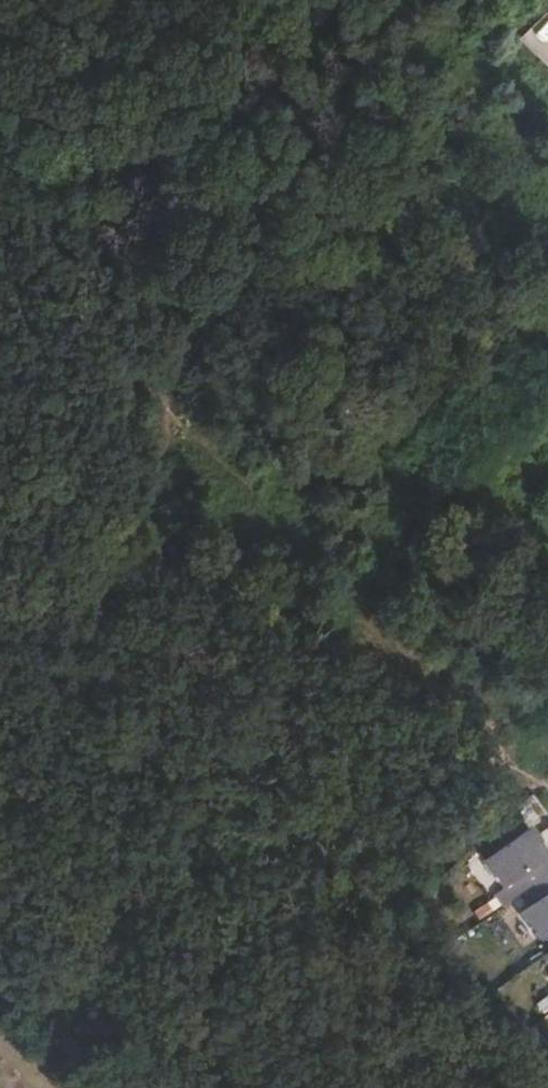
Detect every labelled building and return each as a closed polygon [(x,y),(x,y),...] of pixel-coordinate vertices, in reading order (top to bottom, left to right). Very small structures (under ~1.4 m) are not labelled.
[(547,876),(547,852),(541,842),(546,838),(536,823),(494,853),(512,880),(517,877),(527,892),(532,888),(547,876)] [(532,888),(542,901),(532,908),(547,930),(547,876),(532,888)] [(4,1060),(0,1063),(0,1087),(27,1087),(4,1060)]
